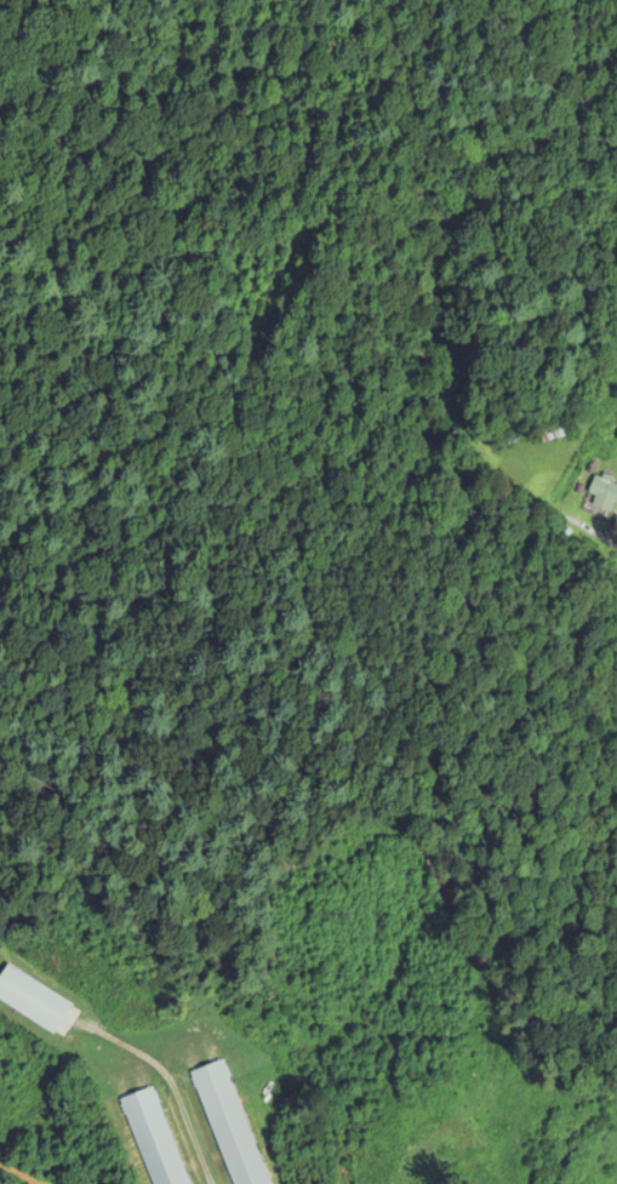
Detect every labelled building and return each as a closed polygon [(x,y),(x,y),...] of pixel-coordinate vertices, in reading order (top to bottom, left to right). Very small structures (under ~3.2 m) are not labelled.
[(593,498),(590,507),(616,514),(616,484),(594,478),(589,497),(593,498)] [(233,1060),(195,1073),(231,1183),(274,1183),(233,1060)] [(160,1090),(132,1098),(159,1183),(189,1183),(160,1090)]
